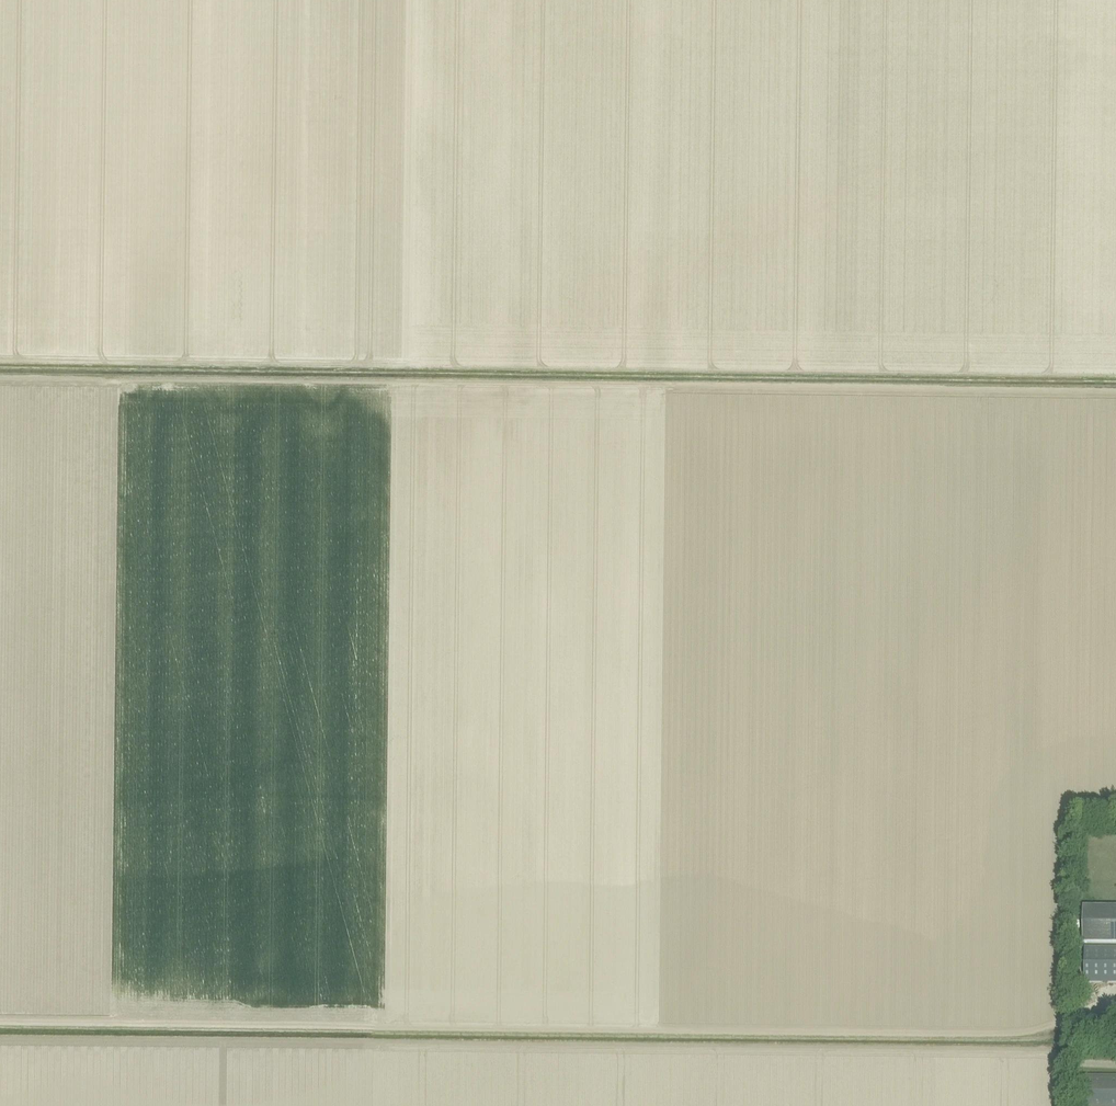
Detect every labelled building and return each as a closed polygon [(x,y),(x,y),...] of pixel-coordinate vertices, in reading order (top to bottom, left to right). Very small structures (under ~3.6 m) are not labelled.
[(1084,942),(1115,943),(1115,907),(1084,907),(1084,942)] [(1084,982),(1115,982),(1115,947),(1084,947),(1084,982)] [(1084,1075),(1084,1105),(1115,1105),(1115,1076),(1084,1075)]
